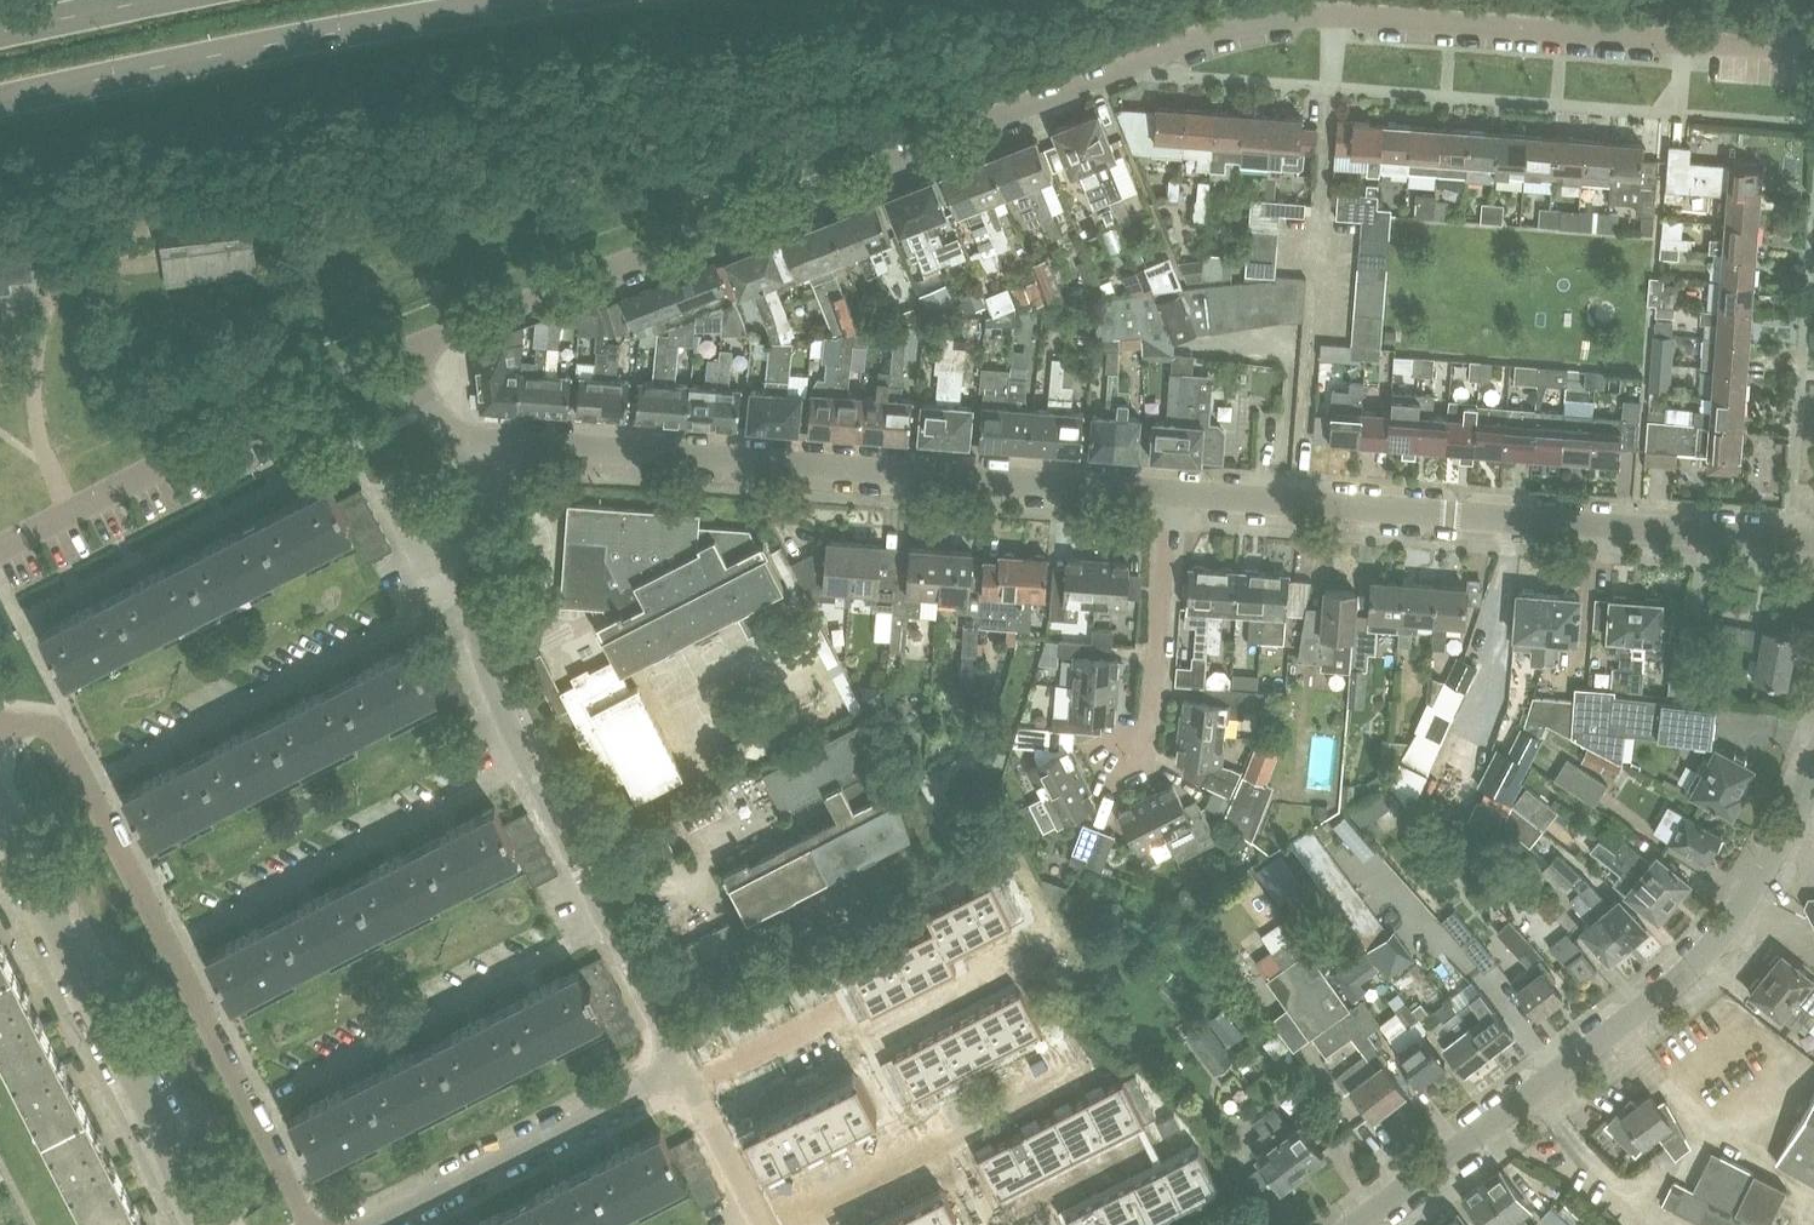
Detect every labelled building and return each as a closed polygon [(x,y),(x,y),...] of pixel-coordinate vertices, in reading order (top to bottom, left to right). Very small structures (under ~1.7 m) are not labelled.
[(1121,108),(1118,109),(1134,150),(1153,151),(1169,153),(1183,154),(1184,140),(1187,107),(1157,105),(1157,111),(1121,108)] [(1184,140),(1183,154),(1199,155),(1198,166),(1211,167),(1211,157),(1213,142),(1215,110),(1187,107),(1184,140)] [(1099,110),(1076,119),(1105,192),(1109,201),(1123,195),(1119,186),(1109,158),(1117,155),(1099,110)] [(1211,167),(1210,169),(1225,170),(1226,158),(1240,159),(1241,144),(1244,112),(1215,110),(1213,142),(1211,157),(1211,167)] [(1273,114),(1244,112),(1241,144),(1240,159),(1240,164),(1268,166),(1270,147),(1273,114)] [(1273,114),(1270,147),(1268,166),(1282,167),(1283,148),(1316,150),(1317,129),(1302,128),(1302,117),(1273,114)] [(1076,119),(1054,128),(1059,142),(1068,165),(1072,173),(1080,170),(1091,197),(1094,207),(1103,203),(1109,201),(1105,192),(1076,119)] [(1337,120),(1335,151),(1334,167),(1365,169),(1365,171),(1379,173),(1379,168),(1383,123),(1337,120)] [(1379,168),(1407,170),(1409,170),(1412,126),(1383,123),(1379,168)] [(1437,172),(1438,159),(1441,128),(1412,126),(1409,170),(1437,172)] [(1441,128),(1438,159),(1437,172),(1466,175),(1470,130),(1441,128)] [(1494,176),(1495,164),(1498,132),(1470,130),(1466,175),(1466,179),(1494,180),(1494,176)] [(1494,176),(1524,178),(1525,166),(1528,135),(1498,132),(1495,164),(1494,176)] [(1528,135),(1525,166),(1524,178),(1541,179),(1541,178),(1553,179),(1557,137),(1528,135)] [(1035,137),(1013,146),(1038,208),(1048,232),(1050,238),(1060,234),(1059,232),(1052,214),(1048,203),(1039,180),(1051,176),(1035,137)] [(1566,169),(1583,171),(1586,139),(1557,137),(1553,179),(1565,180),(1566,169)] [(1597,183),(1610,184),(1614,141),(1586,139),(1583,171),(1598,172),(1597,183)] [(1655,193),(1657,159),(1642,158),(1644,144),(1614,141),(1610,184),(1609,201),(1625,202),(1626,188),(1645,189),(1645,192),(1655,193)] [(1682,190),(1727,194),(1760,196),(1762,166),(1690,161),(1691,146),(1668,144),(1664,188),(1682,190)] [(991,155),(986,157),(1001,195),(1006,193),(1008,193),(1014,207),(1020,204),(1034,238),(1048,232),(1038,208),(1013,146),(991,155)] [(986,157),(964,166),(988,227),(997,250),(1011,244),(993,198),(1001,195),(986,157)] [(964,166),(941,174),(956,212),(968,208),(977,231),(983,247),(986,255),(997,250),(988,227),(964,166)] [(908,188),(932,246),(940,265),(950,261),(942,242),(933,218),(946,213),(932,178),(908,188)] [(1171,178),(1169,197),(1178,197),(1180,179),(1171,178)] [(1194,201),(1192,222),(1206,223),(1206,214),(1207,200),(1209,181),(1198,180),(1197,199),(1194,201)] [(1276,181),(1267,181),(1266,198),(1274,198),(1276,181)] [(924,272),(940,265),(932,246),(908,188),(885,197),(899,231),(906,229),(924,272)] [(1681,200),(1682,190),(1664,188),(1663,199),(1681,200)] [(1376,220),(1377,207),(1377,195),(1339,192),(1337,217),(1361,219),(1376,220)] [(1414,215),(1435,216),(1435,199),(1436,194),(1415,193),(1414,215)] [(1757,225),(1760,196),(1727,194),(1725,223),(1757,225)] [(1251,211),(1265,212),(1266,200),(1252,199),(1251,211)] [(1446,199),(1435,199),(1435,216),(1445,217),(1446,199)] [(1265,212),(1280,213),(1304,215),(1305,203),(1266,200),(1265,212)] [(876,201),(853,210),(877,270),(888,266),(879,242),(890,238),(876,201)] [(1480,221),(1491,222),(1492,203),(1482,202),(1480,221)] [(1504,204),(1492,203),(1491,222),(1502,223),(1504,204)] [(179,220),(169,220),(160,222),(167,283),(257,272),(250,211),(230,213),(229,205),(178,212),(179,220)] [(1110,206),(1100,210),(1107,225),(1116,221),(1110,206)] [(1538,225),(1549,226),(1550,207),(1540,206),(1538,225)] [(1376,220),(1390,221),(1391,208),(1377,207),(1376,220)] [(1562,208),(1550,207),(1549,226),(1560,227),(1562,208)] [(853,210),(831,219),(829,219),(843,256),(857,251),(867,274),(877,270),(853,210)] [(1595,229),(1607,230),(1608,211),(1597,210),(1595,229)] [(1653,211),(1643,210),(1641,230),(1652,231),(1653,211)] [(1280,213),(1265,212),(1251,211),(1250,227),(1278,229),(1280,213)] [(1619,212),(1608,211),(1607,230),(1618,231),(1619,212)] [(804,229),(828,289),(845,331),(862,328),(848,290),(843,292),(831,261),(843,256),(829,219),(827,220),(804,229)] [(1390,221),(1376,220),(1361,219),(1360,234),(1389,237),(1390,221)] [(1725,223),(1724,237),(1710,237),(1709,251),(1723,251),(1755,254),(1757,225),(1725,223)] [(1250,227),(1248,243),(1277,245),(1278,229),(1250,227)] [(828,289),(804,229),(782,237),(783,240),(778,242),(791,274),(795,272),(796,275),(809,271),(817,293),(833,333),(845,331),(828,289)] [(1389,237),(1360,234),(1359,250),(1388,252),(1389,237)] [(1661,235),(1660,246),(1679,248),(1680,236),(1661,235)] [(773,241),(749,251),(780,330),(791,326),(783,304),(774,281),(787,276),(786,275),(791,274),(778,242),(774,243),(773,241)] [(1276,260),(1277,245),(1248,243),(1247,258),(1276,260)] [(1138,246),(1129,250),(1135,264),(1144,261),(1138,246)] [(1678,259),(1679,248),(1660,246),(1659,257),(1678,259)] [(1359,250),(1358,265),(1387,268),(1388,252),(1359,250)] [(769,335),(780,330),(749,251),(725,260),(739,295),(752,290),(769,335)] [(1755,254),(1723,251),(1721,281),(1753,284),(1755,254)] [(1047,255),(1034,260),(1051,305),(1064,300),(1047,255)] [(1169,256),(1136,269),(1144,291),(1182,287),(1169,256)] [(1088,258),(1077,262),(1086,285),(1097,280),(1088,258)] [(1276,260),(1247,258),(1246,273),(1275,275),(1276,260)] [(658,330),(654,318),(727,290),(715,260),(620,297),(634,334),(658,330)] [(1231,262),(1230,280),(1244,278),(1244,263),(1231,262)] [(1358,265),(1356,281),(1385,283),(1387,268),(1358,265)] [(1130,293),(1144,291),(1136,269),(1122,275),(1130,293)] [(1016,286),(1012,288),(1020,310),(1044,301),(1036,279),(1031,280),(1029,275),(1014,281),(1016,286)] [(1275,275),(1182,287),(1144,291),(1130,293),(1098,299),(1094,338),(1117,335),(1141,332),(1173,352),(1171,340),(1196,331),(1280,321),(1275,275)] [(881,279),(870,283),(881,310),(892,306),(881,279)] [(1753,284),(1721,281),(1709,280),(1708,291),(1705,294),(1708,298),(1707,308),(1751,312),(1753,284)] [(1384,299),(1385,283),(1356,281),(1355,297),(1384,299)] [(1007,285),(986,294),(994,314),(1016,305),(1007,285)] [(978,288),(960,295),(967,313),(985,306),(978,288)] [(1656,304),(1675,306),(1676,294),(1647,292),(1646,303),(1656,304)] [(603,329),(595,296),(577,303),(577,328),(603,329)] [(1355,297),(1354,312),(1383,314),(1384,299),(1355,297)] [(615,299),(599,305),(609,333),(626,326),(615,299)] [(723,307),(721,330),(720,334),(749,335),(736,302),(723,307)] [(1674,316),(1675,306),(1656,304),(1655,315),(1674,316)] [(914,306),(896,312),(900,324),(918,318),(914,306)] [(695,330),(721,330),(723,307),(695,318),(695,319),(695,330)] [(1066,309),(1046,307),(1044,325),(1065,327),(1066,309)] [(1703,336),(1716,338),(1749,340),(1751,312),(1707,308),(1700,308),(1700,321),(1704,322),(1703,336)] [(984,320),(983,332),(1012,333),(1014,311),(985,317),(984,320)] [(1381,330),(1383,314),(1354,312),(1353,327),(1381,330)] [(551,314),(550,320),(548,346),(542,410),(551,411),(553,413),(560,414),(562,412),(567,412),(569,399),(571,376),(557,375),(562,315),(551,314)] [(669,332),(667,332),(665,356),(660,420),(669,420),(670,422),(678,423),(680,421),(685,422),(685,407),(687,385),(673,384),(676,343),(694,344),(695,330),(695,319),(669,328),(669,332)] [(1672,321),(1654,320),(1654,332),(1671,333),(1672,321)] [(547,344),(549,324),(530,322),(528,343),(547,344)] [(932,440),(943,441),(948,378),(952,337),(953,323),(941,322),(939,334),(938,334),(934,370),(937,371),(937,377),(935,402),(921,401),(918,439),(922,440),(924,442),(930,442),(932,440)] [(503,344),(475,355),(481,405),(482,408),(517,410),(517,408),(520,370),(507,369),(504,344),(523,336),(524,325),(500,334),(503,344)] [(893,346),(891,371),(884,437),(893,437),(895,439),(901,440),(904,438),(909,439),(913,398),(900,397),(902,372),(906,326),(896,325),(894,326),(893,346)] [(894,326),(867,329),(866,344),(893,346),(894,326)] [(1351,343),(1366,344),(1380,345),(1381,330),(1353,327),(1351,343)] [(852,343),(866,344),(867,329),(839,332),(839,336),(837,361),(832,432),(841,433),(843,435),(848,436),(850,434),(856,434),(859,393),(848,392),(850,362),(852,343)] [(665,356),(667,332),(657,332),(655,355),(652,382),(639,381),(637,404),(636,418),(641,418),(641,420),(649,421),(652,419),(660,420),(665,356)] [(1141,332),(1117,335),(1118,347),(1141,346),(1141,332)] [(1142,358),(1173,359),(1173,352),(1141,332),(1141,346),(1142,358)] [(824,431),(832,432),(837,361),(839,336),(823,335),(822,360),(826,360),(825,376),(817,376),(811,385),(811,390),(808,430),(812,431),(814,433),(821,434),(824,431)] [(1117,335),(1094,338),(1093,347),(1118,347),(1117,335)] [(1749,340),(1716,338),(1703,336),(1701,365),(1714,366),(1747,369),(1749,340)] [(952,337),(948,378),(943,441),(954,442),(956,444),(964,445),(965,443),(968,444),(971,406),(958,405),(960,379),(964,338),(952,337)] [(761,427),(772,428),(781,341),(769,341),(765,390),(751,388),(747,426),(751,427),(753,429),(758,429),(761,427)] [(785,431),(791,432),(793,429),(798,430),(802,395),(806,395),(808,374),(790,372),(793,341),(781,341),(772,428),(784,429),(785,431)] [(1350,356),(1365,357),(1366,344),(1351,343),(1350,356)] [(1366,344),(1365,357),(1379,359),(1380,345),(1366,344)] [(520,370),(517,408),(522,408),(523,411),(529,411),(531,409),(542,410),(548,346),(537,345),(534,371),(520,370)] [(602,415),(607,349),(596,348),(594,376),(580,375),(579,399),(577,413),(581,414),(583,415),(589,416),(592,414),(602,415)] [(721,348),(719,360),(713,424),(722,425),(724,426),(731,427),(733,425),(738,426),(739,389),(729,388),(731,361),(732,349),(721,348)] [(618,350),(607,349),(602,415),(611,416),(612,418),(618,418),(620,416),(626,417),(627,403),(629,379),(616,378),(618,350)] [(1652,362),(1670,363),(1671,352),(1653,351),(1652,362)] [(1173,359),(1172,370),(1183,371),(1191,372),(1192,354),(1173,352),(1173,359)] [(1411,374),(1421,375),(1422,356),(1412,355),(1411,374)] [(1055,450),(1063,365),(1063,357),(1051,356),(1048,395),(1047,409),(1034,407),(1031,448),(1036,449),(1038,450),(1044,451),(1046,449),(1055,450)] [(1434,357),(1422,356),(1421,375),(1433,376),(1434,357)] [(713,424),(719,360),(708,359),(706,386),(692,385),(691,408),(689,422),(694,422),(694,424),(700,424),(701,425),(704,423),(713,424)] [(1468,378),(1479,379),(1481,360),(1470,359),(1468,378)] [(1492,361),(1481,360),(1479,379),(1490,380),(1492,361)] [(1669,373),(1670,363),(1652,362),(1651,372),(1669,373)] [(1513,382),(1537,384),(1538,365),(1515,363),(1513,382)] [(1025,448),(1029,407),(1025,395),(1026,378),(1025,378),(1026,366),(1009,364),(1008,376),(1008,379),(1002,446),(1012,447),(1013,448),(1019,449),(1021,447),(1025,448)] [(1063,365),(1055,450),(1064,451),(1065,452),(1072,453),(1073,451),(1079,452),(1083,411),(1070,410),(1072,384),(1074,366),(1063,365)] [(1538,365),(1537,384),(1566,386),(1568,367),(1538,365)] [(1714,366),(1712,395),(1744,397),(1747,369),(1714,366)] [(1584,386),(1594,387),(1596,369),(1586,368),(1584,386)] [(1607,370),(1596,369),(1594,387),(1605,388),(1607,370)] [(867,437),(873,438),(876,436),(884,437),(891,371),(879,370),(877,395),(865,394),(861,435),(865,435),(867,437)] [(1176,460),(1183,371),(1172,370),(1170,388),(1170,395),(1168,421),(1154,420),(1151,457),(1154,458),(1156,459),(1163,460),(1164,459),(1176,460)] [(1104,454),(1113,454),(1118,388),(1118,372),(1109,371),(1109,387),(1106,414),(1093,413),(1089,453),(1095,453),(1096,455),(1102,455),(1104,454)] [(1199,464),(1199,463),(1199,461),(1201,462),(1201,459),(1222,461),(1224,432),(1218,425),(1208,424),(1209,408),(1198,408),(1200,373),(1191,372),(1183,371),(1176,460),(1186,460),(1186,463),(1199,464)] [(1002,446),(1008,379),(1008,376),(997,375),(994,404),(982,403),(978,444),(984,445),(986,446),(992,447),(993,445),(1002,446)] [(1123,455),(1124,457),(1131,457),(1133,456),(1136,456),(1140,417),(1127,416),(1129,389),(1118,388),(1113,454),(1123,455)] [(1358,442),(1361,409),(1362,391),(1349,389),(1347,408),(1331,407),(1329,440),(1358,442)] [(1415,446),(1418,413),(1419,392),(1407,391),(1405,412),(1390,411),(1387,444),(1415,446)] [(1649,391),(1648,403),(1660,404),(1660,392),(1649,391)] [(1445,448),(1447,415),(1433,414),(1434,393),(1419,392),(1418,413),(1415,446),(1445,448)] [(1742,427),(1744,397),(1712,395),(1711,409),(1695,408),(1694,423),(1742,427)] [(1592,413),(1591,426),(1589,459),(1619,461),(1620,446),(1636,447),(1639,399),(1623,398),(1621,416),(1592,413)] [(1474,451),(1477,404),(1478,401),(1449,399),(1447,415),(1445,448),(1474,451)] [(1502,453),(1505,420),(1506,406),(1477,404),(1474,451),(1502,453)] [(1531,455),(1534,422),(1535,409),(1506,406),(1505,420),(1502,453),(1531,455)] [(1358,442),(1387,444),(1390,411),(1361,409),(1358,442)] [(1563,411),(1535,409),(1534,422),(1531,455),(1560,457),(1563,411)] [(1667,421),(1668,410),(1648,409),(1648,420),(1667,421)] [(1560,457),(1589,459),(1591,426),(1592,413),(1563,411),(1560,457)] [(1694,423),(1667,421),(1648,420),(1645,448),(1740,455),(1742,427),(1694,423)] [(329,482),(316,489),(257,519),(281,567),(352,531),(349,526),(343,513),(337,499),(329,482)] [(343,513),(368,500),(361,487),(337,499),(343,513)] [(368,500),(343,513),(349,526),(374,512),(368,500)] [(601,608),(606,618),(597,623),(599,627),(597,628),(602,638),(604,636),(615,657),(620,671),(736,610),(749,634),(774,621),(760,595),(781,585),(763,552),(765,551),(760,542),(758,543),(758,541),(754,543),(746,527),(696,524),(696,511),(564,504),(558,605),(601,608)] [(355,537),(380,524),(374,512),(349,526),(352,531),(355,537)] [(257,519),(238,529),(187,555),(211,603),(281,567),(257,519)] [(361,549),(386,535),(380,524),(355,537),(361,549)] [(392,548),(386,535),(361,549),(367,561),(392,548)] [(835,587),(853,588),(856,541),(829,540),(826,583),(820,582),(806,556),(793,562),(812,598),(834,599),(835,587)] [(883,578),(885,544),(885,543),(856,541),(853,588),(866,589),(865,601),(868,601),(877,602),(876,608),(894,609),(896,584),(896,579),(883,578)] [(907,585),(896,584),(894,609),(891,650),(906,651),(908,619),(909,614),(920,614),(921,591),(939,592),(942,547),(910,545),(907,585)] [(972,550),(942,547),(939,592),(957,594),(956,610),(967,611),(972,550)] [(1021,627),(1025,553),(1000,552),(1000,556),(986,555),(983,591),(982,605),(1009,606),(1008,626),(1007,641),(1016,642),(1017,627),(1021,627)] [(1025,553),(1021,627),(1031,627),(1033,594),(1046,595),(1048,555),(1025,553)] [(187,555),(149,574),(117,591),(141,639),(211,603),(187,555)] [(1066,587),(1052,586),(1050,617),(1064,618),(1078,618),(1079,601),(1095,602),(1098,559),(1068,556),(1067,565),(1066,587)] [(1098,559),(1095,602),(1126,605),(1126,595),(1128,571),(1129,561),(1098,559)] [(1207,656),(1209,637),(1214,567),(1190,565),(1186,625),(1195,626),(1193,655),(1207,656)] [(1237,569),(1214,567),(1209,637),(1207,656),(1206,670),(1218,671),(1221,638),(1223,608),(1233,609),(1237,569)] [(1249,640),(1261,641),(1267,571),(1242,569),(1239,609),(1252,610),(1249,640)] [(1290,573),(1267,571),(1261,641),(1273,642),(1285,643),(1287,613),(1290,573)] [(1401,631),(1405,581),(1374,579),(1371,614),(1358,613),(1350,704),(1364,705),(1369,653),(1375,653),(1377,629),(1401,631)] [(1433,631),(1434,619),(1437,584),(1405,581),(1401,631),(1401,645),(1411,646),(1412,632),(1418,632),(1418,630),(1433,631)] [(1437,584),(1434,619),(1433,631),(1432,648),(1445,648),(1447,620),(1466,621),(1469,586),(1437,584)] [(1299,659),(1321,661),(1336,662),(1336,668),(1352,669),(1358,589),(1328,586),(1325,623),(1306,622),(1299,659)] [(141,639),(117,591),(41,629),(66,677),(141,639)] [(1533,661),(1544,661),(1545,652),(1550,593),(1519,591),(1515,635),(1535,636),(1533,661)] [(1550,593),(1545,652),(1544,661),(1554,662),(1554,653),(1559,653),(1560,638),(1577,639),(1580,595),(1550,593)] [(1631,689),(1632,667),(1637,598),(1611,597),(1609,636),(1609,649),(1614,649),(1613,657),(1621,657),(1621,666),(1612,666),(1611,688),(1631,689)] [(1637,598),(1632,667),(1631,689),(1643,690),(1644,667),(1646,639),(1660,640),(1663,600),(1637,598)] [(985,642),(978,642),(980,617),(964,616),(961,654),(984,656),(985,642)] [(1706,618),(1704,625),(1702,636),(1759,648),(1753,677),(1786,684),(1796,634),(1764,627),(1763,630),(1706,618)] [(1675,645),(1672,644),(1667,670),(1695,674),(1702,636),(1704,625),(1680,620),(1675,645)] [(1092,641),(1112,643),(1113,629),(1093,627),(1092,641)] [(1119,657),(1111,656),(1088,655),(1089,641),(1059,639),(1058,653),(1076,654),(1074,684),(1117,687),(1119,657)] [(339,681),(364,729),(435,693),(432,687),(426,674),(421,661),(412,644),(339,681)] [(426,674),(451,661),(444,649),(421,661),(426,674)] [(556,681),(541,651),(528,658),(543,688),(556,681)] [(1459,656),(1448,680),(1466,688),(1477,664),(1459,656)] [(615,657),(590,670),(584,673),(586,677),(560,690),(578,724),(573,727),(584,748),(590,745),(611,785),(626,777),(637,798),(683,774),(638,688),(631,691),(620,671),(615,657)] [(451,661),(426,674),(432,687),(457,674),(451,661)] [(438,699),(464,686),(457,674),(432,687),(435,693),(438,699)] [(1257,675),(1233,674),(1232,689),(1257,690),(1257,675)] [(1438,692),(1444,680),(1428,674),(1428,684),(1426,697),(1434,701),(1438,692)] [(1444,680),(1438,692),(1459,702),(1466,688),(1448,680),(1445,678),(1444,680)] [(364,729),(339,681),(269,717),(293,766),(364,729)] [(1053,728),(1083,730),(1084,716),(1115,718),(1117,687),(1074,684),(1071,714),(1054,713),(1053,728)] [(1715,706),(1615,694),(1616,688),(1611,688),(1579,684),(1575,735),(1613,755),(1616,730),(1711,741),(1715,706)] [(445,711),(470,698),(464,686),(438,699),(445,711)] [(1225,733),(1227,714),(1244,717),(1248,691),(1217,688),(1216,701),(1185,697),(1181,728),(1225,733)] [(1434,701),(1432,705),(1453,715),(1459,702),(1438,692),(1434,701)] [(1522,723),(1543,734),(1549,722),(1571,734),(1574,699),(1533,693),(1522,723)] [(1427,715),(1425,718),(1448,728),(1453,715),(1432,705),(1427,715)] [(875,711),(870,717),(879,723),(883,716),(875,711)] [(293,766),(269,717),(199,753),(223,801),(293,766)] [(1425,718),(1418,730),(1442,741),(1448,728),(1425,718)] [(837,814),(774,847),(766,851),(758,843),(742,851),(745,858),(725,868),(749,916),(911,832),(888,788),(884,790),(875,772),(846,787),(844,783),(887,760),(867,720),(766,772),(786,811),(825,791),(837,814)] [(1047,747),(1049,727),(1019,725),(1013,744),(1047,747)] [(1221,763),(1225,733),(1181,728),(1177,758),(1221,763)] [(1411,742),(1410,743),(1435,755),(1442,741),(1418,730),(1411,742)] [(913,736),(891,742),(897,762),(919,755),(913,736)] [(1390,740),(1390,750),(1406,751),(1410,743),(1411,742),(1390,740)] [(1280,750),(1257,741),(1223,819),(1252,840),(1273,785),(1266,783),(1280,750)] [(1406,751),(1400,761),(1427,773),(1435,755),(1410,743),(1406,751)] [(986,746),(983,760),(1001,765),(1005,751),(986,746)] [(1622,762),(1587,746),(1580,760),(1601,770),(1603,765),(1618,772),(1622,762)] [(1751,766),(1735,757),(1716,747),(1693,790),(1730,810),(1731,807),(1736,806),(1740,798),(1738,793),(1740,790),(1739,790),(1751,766)] [(1029,768),(1043,794),(1082,774),(1068,748),(1029,768)] [(199,753),(138,784),(125,791),(149,839),(223,801),(199,753)] [(1566,755),(1552,777),(1593,803),(1607,782),(1566,755)] [(1398,764),(1390,779),(1395,786),(1409,802),(1411,806),(1427,773),(1400,761),(1398,764)] [(1210,768),(1203,783),(1214,787),(1231,795),(1241,772),(1232,768),(1228,777),(1210,768)] [(980,769),(964,777),(973,796),(989,789),(980,769)] [(1082,774),(1043,794),(1057,822),(1096,802),(1082,774)] [(1342,782),(1339,806),(1351,806),(1352,800),(1363,793),(1360,786),(1353,786),(1354,783),(1342,782)] [(1146,797),(1165,836),(1177,859),(1218,839),(1200,804),(1197,798),(1185,805),(1173,783),(1146,797)] [(1214,787),(1206,805),(1223,813),(1231,795),(1214,787)] [(1511,802),(1485,790),(1480,802),(1506,813),(1511,802)] [(1150,844),(1165,836),(1146,797),(1119,811),(1147,865),(1158,860),(1150,844)] [(1555,797),(1551,803),(1562,811),(1566,805),(1555,797)] [(1379,815),(1371,801),(1353,813),(1362,826),(1379,815)] [(1328,805),(1314,804),(1313,815),(1327,817),(1328,805)] [(1653,830),(1670,841),(1706,861),(1708,857),(1706,856),(1708,852),(1711,853),(1721,834),(1716,831),(1713,827),(1708,827),(1685,814),(1667,804),(1653,830)] [(495,806),(421,843),(445,891),(518,854),(517,848),(503,822),(495,806)] [(535,823),(528,810),(503,822),(511,836),(535,823)] [(541,836),(535,823),(511,836),(517,848),(541,836)] [(1088,857),(1098,828),(1083,823),(1071,857),(1086,863),(1088,857)] [(652,830),(666,859),(676,854),(661,825),(652,830)] [(1311,827),(1289,841),(1291,845),(1298,854),(1319,838),(1311,827)] [(1115,835),(1098,828),(1088,857),(1086,863),(1102,869),(1112,872),(1113,867),(1104,865),(1115,835)] [(1509,856),(1520,846),(1507,830),(1495,841),(1509,856)] [(1689,880),(1661,857),(1657,854),(1651,861),(1626,840),(1620,835),(1617,838),(1608,831),(1602,839),(1617,850),(1676,901),(1673,898),(1678,893),(1683,893),(1689,886),(1687,882),(1689,880)] [(1639,835),(1635,840),(1646,847),(1649,842),(1639,835)] [(521,861),(547,848),(541,836),(517,848),(518,854),(521,861)] [(1319,838),(1298,854),(1306,864),(1327,849),(1319,838)] [(1675,901),(1676,901),(1617,850),(1602,839),(1601,841),(1598,839),(1590,850),(1607,862),(1632,884),(1626,891),(1658,917),(1659,915),(1664,916),(1669,909),(1668,905),(1673,899),(1675,901)] [(445,891),(421,843),(350,879),(374,927),(445,891)] [(554,860),(547,848),(521,861),(528,874),(554,860)] [(1327,849),(1306,864),(1314,875),(1335,859),(1327,849)] [(1280,853),(1257,870),(1279,902),(1303,885),(1280,853)] [(1576,884),(1581,890),(1630,946),(1631,946),(1628,943),(1634,938),(1638,939),(1645,933),(1645,929),(1647,927),(1638,918),(1620,897),(1611,905),(1585,875),(1584,876),(1558,853),(1549,862),(1575,885),(1576,884)] [(1335,859),(1314,875),(1322,885),(1342,870),(1335,859)] [(528,874),(533,884),(559,871),(554,860),(528,874)] [(1549,862),(1542,868),(1564,894),(1575,885),(1549,862)] [(991,882),(970,893),(991,934),(1025,916),(1025,915),(1012,922),(987,873),(1000,867),(1000,866),(986,873),(991,882)] [(1000,867),(988,874),(993,883),(1005,877),(1000,867)] [(1074,894),(1095,906),(1109,880),(1088,869),(1074,894)] [(1342,870),(1322,885),(1329,896),(1350,880),(1342,870)] [(1481,882),(1499,901),(1512,888),(1495,870),(1481,882)] [(1005,877),(993,883),(998,893),(1010,886),(1005,877)] [(350,879),(279,916),(304,963),(374,927),(350,879)] [(1350,880),(1329,896),(1337,906),(1358,890),(1350,880)] [(1191,884),(1185,882),(1178,884),(1176,891),(1178,897),(1185,900),(1191,897),(1193,891),(1191,884)] [(1010,886),(998,893),(1003,902),(1015,896),(1010,886)] [(1358,890),(1337,906),(1345,917),(1366,901),(1358,890)] [(1630,946),(1581,890),(1570,899),(1589,922),(1583,928),(1609,959),(1611,957),(1615,958),(1622,953),(1621,948),(1627,944),(1630,946)] [(970,893),(949,904),(970,945),(991,934),(970,893)] [(1015,896),(1003,902),(1007,912),(1020,905),(1015,896)] [(1366,901),(1345,917),(1352,927),(1373,911),(1366,901)] [(949,904),(927,915),(934,928),(935,927),(949,955),(950,955),(970,945),(949,904)] [(1020,905),(1007,912),(1012,921),(1025,915),(1020,905)] [(1352,1037),(1364,1028),(1350,1008),(1308,949),(1277,905),(1252,924),(1283,966),(1267,978),(1310,1037),(1312,1036),(1326,1055),(1342,1044),(1352,1037)] [(1373,911),(1352,927),(1360,937),(1381,922),(1373,911)] [(279,916),(261,925),(207,952),(232,1000),(304,963),(279,916)] [(732,919),(667,953),(691,1001),(757,967),(732,919)] [(1509,919),(1496,931),(1519,956),(1523,952),(1534,964),(1543,956),(1509,919)] [(1381,922),(1360,937),(1368,948),(1389,932),(1381,922)] [(934,928),(914,938),(935,979),(957,968),(950,955),(949,955),(935,927),(934,928)] [(1389,932),(1368,948),(1378,961),(1389,976),(1414,958),(1393,929),(1392,930),(1389,932)] [(1472,931),(1459,943),(1484,971),(1496,961),(1472,931)] [(914,938),(894,948),(915,989),(935,979),(914,938)] [(13,968),(0,942),(0,975),(13,968)] [(894,948),(873,959),(894,1000),(915,989),(894,948)] [(1582,949),(1566,962),(1580,981),(1597,968),(1582,949)] [(1365,952),(1346,966),(1358,983),(1360,982),(1378,969),(1365,952)] [(1813,1008),(1813,978),(1782,952),(1779,955),(1777,953),(1769,963),(1771,965),(1766,971),(1813,1008)] [(577,966),(584,979),(600,1015),(604,1023),(630,1010),(601,954),(577,966)] [(1537,1014),(1562,995),(1552,981),(1557,978),(1547,965),(1542,958),(1534,964),(1512,981),(1517,987),(1529,1003),(1537,1014)] [(873,959),(838,977),(839,978),(852,971),(871,1010),(859,1017),(859,1018),(894,1000),(873,959)] [(1174,972),(1167,965),(1160,971),(1166,978),(1174,972)] [(584,979),(577,966),(506,1003),(529,1051),(600,1015),(584,979)] [(7,1062),(50,1039),(13,968),(0,975),(0,1049),(7,1062)] [(1766,971),(1760,979),(1758,977),(1750,986),(1752,988),(1750,991),(1796,1029),(1803,1021),(1810,1027),(1813,1022),(1813,1008),(1766,971)] [(851,972),(839,978),(844,988),(856,981),(851,972)] [(856,981),(844,988),(849,997),(861,991),(856,981)] [(1019,987),(997,998),(1018,1039),(1040,1028),(1019,987)] [(1513,1032),(1504,1021),(1480,989),(1470,997),(1483,1014),(1469,1025),(1489,1051),(1513,1032)] [(861,991),(849,997),(853,1007),(866,1000),(861,991)] [(997,998),(976,1009),(997,1050),(1018,1039),(997,998)] [(866,1000),(853,1007),(858,1016),(871,1010),(866,1000)] [(1361,1000),(1350,1008),(1364,1028),(1368,1033),(1379,1024),(1361,1000)] [(1436,1049),(1423,1031),(1426,1029),(1420,1021),(1421,1021),(1412,1008),(1407,1000),(1395,1010),(1406,1025),(1404,1027),(1412,1039),(1395,1051),(1409,1070),(1418,1082),(1445,1061),(1436,1049)] [(1421,1001),(1412,1008),(1421,1021),(1430,1014),(1421,1001)] [(506,1003),(434,1040),(458,1088),(529,1051),(506,1003)] [(1224,1007),(1208,1018),(1228,1046),(1244,1034),(1224,1007)] [(976,1009),(956,1020),(976,1060),(997,1050),(976,1009)] [(630,1010),(604,1023),(610,1034),(636,1021),(630,1010)] [(1205,1018),(1184,1033),(1214,1073),(1235,1058),(1205,1018)] [(1464,1070),(1489,1051),(1469,1025),(1456,1035),(1443,1018),(1431,1027),(1455,1058),(1464,1070)] [(956,1020),(935,1030),(956,1071),(976,1060),(956,1020)] [(641,1031),(636,1021),(610,1034),(615,1045),(641,1031)] [(1352,1037),(1365,1054),(1376,1069),(1350,1087),(1373,1116),(1405,1091),(1384,1063),(1387,1060),(1372,1039),(1368,1033),(1364,1028),(1352,1037)] [(935,1030),(914,1041),(935,1082),(956,1071),(935,1030)] [(87,1111),(65,1068),(50,1039),(7,1062),(43,1133),(87,1111)] [(434,1040),(362,1077),(386,1125),(458,1088),(434,1040)] [(914,1041),(879,1058),(880,1059),(893,1053),(913,1092),(900,1098),(900,1099),(935,1082),(914,1041)] [(1276,1058),(1290,1077),(1303,1067),(1290,1048),(1276,1058)] [(893,1054),(880,1060),(885,1069),(898,1063),(893,1054)] [(898,1063),(885,1069),(890,1079),(902,1073),(898,1063)] [(760,1122),(745,1130),(765,1169),(768,1167),(784,1159),(805,1149),(821,1140),(828,1136),(845,1128),(852,1124),(868,1116),(876,1112),(857,1074),(863,1071),(860,1064),(758,1116),(760,1122)] [(902,1073),(890,1079),(895,1088),(907,1082),(902,1073)] [(978,1153),(976,1153),(997,1194),(998,1194),(1001,1199),(1138,1129),(1154,1162),(1161,1159),(1142,1121),(1142,1120),(1143,1121),(1156,1115),(1134,1073),(1104,1088),(1088,1097),(1072,1105),(1055,1113),(1039,1121),(1023,1130),(994,1144),(978,1153)] [(1262,1075),(1246,1088),(1259,1104),(1269,1095),(1261,1085),(1267,1081),(1262,1075)] [(386,1125),(362,1077),(290,1114),(315,1162),(386,1125)] [(907,1082),(895,1088),(900,1098),(912,1092),(907,1082)] [(1690,1147),(1682,1137),(1684,1135),(1686,1134),(1677,1118),(1671,1121),(1650,1094),(1638,1102),(1631,1096),(1603,1124),(1635,1155),(1646,1144),(1643,1141),(1656,1132),(1675,1158),(1690,1147)] [(1775,1160),(1813,1183),(1813,1095),(1775,1160)] [(1274,1106),(1263,1114),(1303,1169),(1309,1165),(1311,1168),(1321,1160),(1324,1154),(1301,1123),(1292,1130),(1274,1106)] [(43,1133),(80,1205),(124,1182),(87,1111),(43,1133)] [(1173,1113),(1164,1117),(1171,1130),(1180,1126),(1173,1113)] [(1296,1174),(1303,1169),(1263,1114),(1255,1120),(1263,1131),(1257,1136),(1266,1148),(1257,1156),(1280,1187),(1287,1185),(1298,1177),(1296,1174)] [(1164,1117),(1156,1121),(1162,1134),(1171,1130),(1164,1117)] [(612,1213),(683,1177),(681,1169),(674,1157),(669,1144),(661,1128),(588,1165),(612,1213)] [(674,1157),(699,1144),(693,1132),(669,1144),(674,1157)] [(1057,1212),(1060,1217),(1065,1214),(1070,1224),(1145,1224),(1152,1222),(1168,1213),(1184,1205),(1200,1197),(1218,1188),(1197,1147),(1196,1147),(1193,1142),(1161,1159),(1154,1162),(1057,1212)] [(705,1156),(699,1144),(674,1157),(681,1169),(705,1156)] [(1693,1189),(1766,1224),(1768,1224),(1786,1187),(1712,1150),(1693,1189)] [(711,1168),(705,1156),(681,1169),(683,1177),(686,1182),(711,1168)] [(612,1213),(588,1165),(516,1202),(528,1224),(589,1224),(612,1213)] [(686,1182),(692,1194),(717,1179),(711,1168),(686,1182)] [(1515,1224),(1529,1224),(1522,1215),(1531,1208),(1499,1168),(1482,1181),(1515,1224)] [(724,1193),(717,1179),(692,1194),(698,1206),(724,1193)] [(860,1224),(963,1224),(945,1190),(951,1187),(948,1180),(860,1224)] [(1663,1202),(1674,1207),(1684,1185),(1674,1180),(1663,1202)] [(1482,1181),(1462,1196),(1484,1224),(1515,1224),(1482,1181)] [(124,1182),(80,1205),(91,1224),(146,1224),(124,1182)] [(1684,1185),(1674,1207),(1684,1213),(1695,1191),(1684,1185)] [(1705,1196),(1695,1191),(1684,1213),(1694,1218),(1705,1196)] [(1715,1201),(1705,1196),(1694,1218),(1704,1223),(1715,1201)] [(1709,1224),(1716,1224),(1725,1206),(1715,1201),(1704,1223),(1709,1224)] [(471,1224),(528,1224),(516,1202),(471,1224)] [(1539,1217),(1549,1224),(1572,1224),(1549,1205),(1539,1217)] [(1725,1206),(1716,1224),(1729,1224),(1736,1211),(1725,1206)] [(1729,1224),(1741,1224),(1746,1216),(1736,1211),(1729,1224)] [(1457,1213),(1449,1219),(1445,1218),(1438,1223),(1438,1224),(1467,1224),(1457,1213)] [(1746,1216),(1741,1224),(1755,1224),(1757,1221),(1746,1216)]
